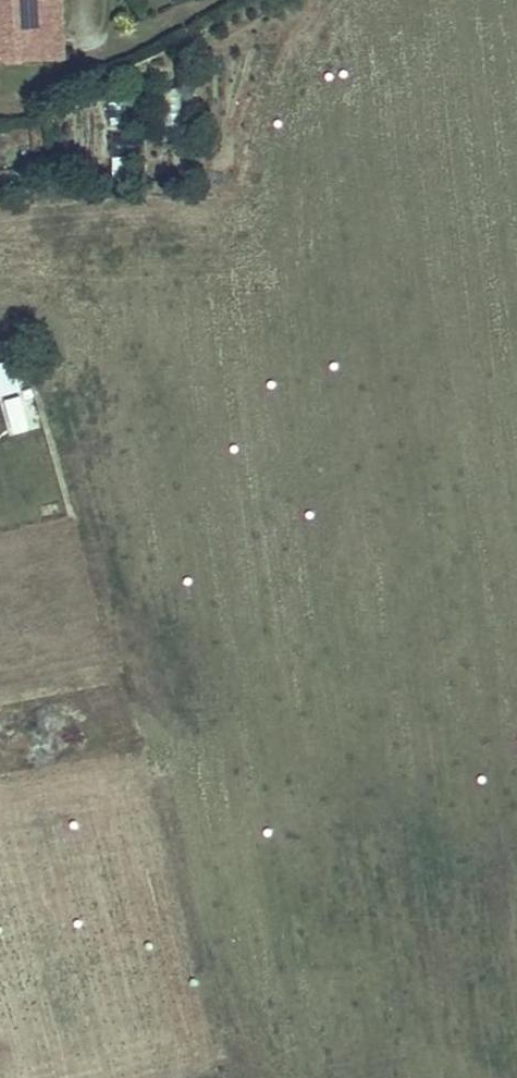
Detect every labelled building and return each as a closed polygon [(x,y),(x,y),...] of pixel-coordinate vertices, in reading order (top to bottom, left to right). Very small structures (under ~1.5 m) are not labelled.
[(16,60),(15,27),(73,25),(71,0),(0,0),(0,61),(16,60)] [(16,60),(74,57),(73,25),(15,27),(16,60)] [(17,391),(9,361),(0,363),(0,396),(17,391)]
